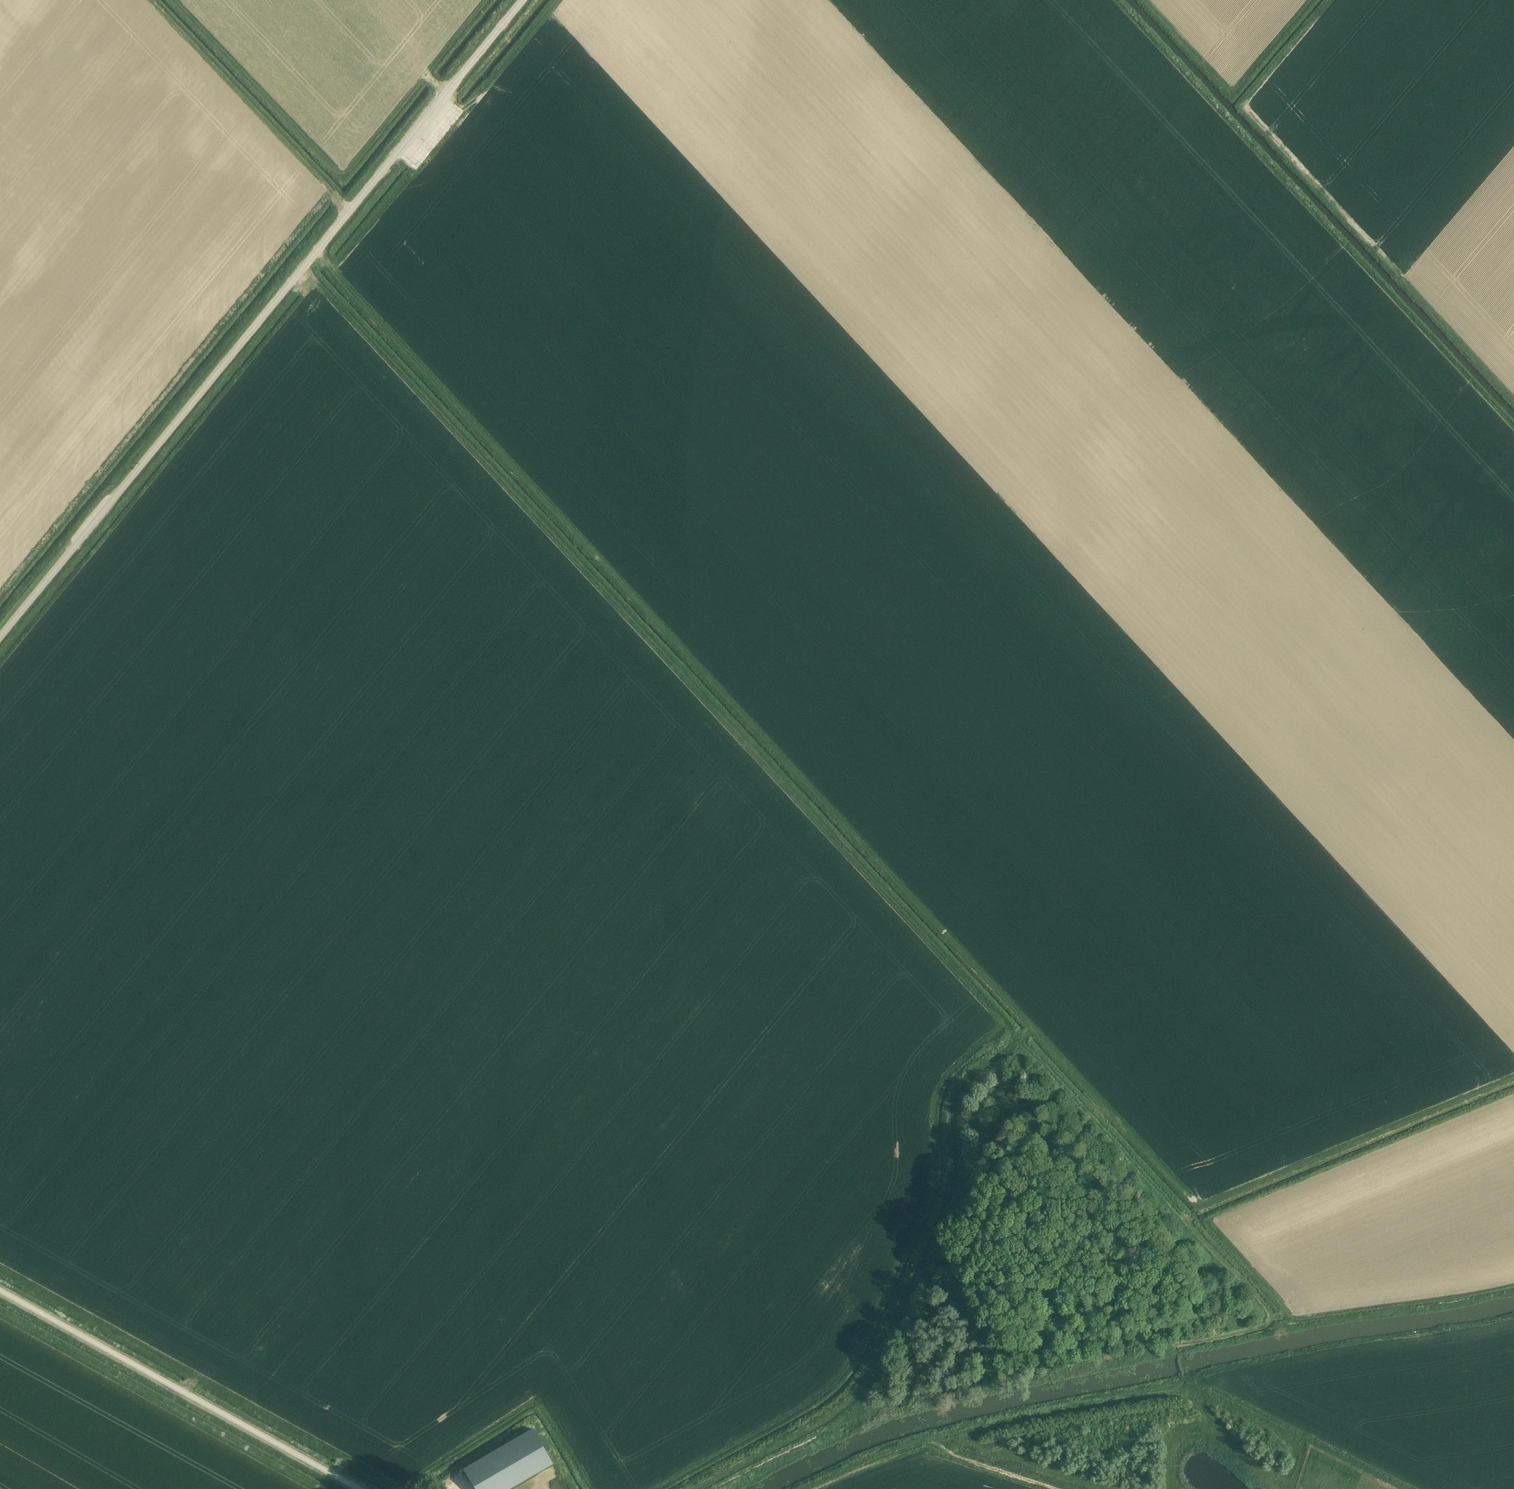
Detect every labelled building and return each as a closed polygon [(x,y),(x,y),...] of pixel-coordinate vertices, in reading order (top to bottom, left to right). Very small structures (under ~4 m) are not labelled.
[(472,1464),(463,1469),(475,1488),(509,1488),(553,1464),(532,1429),(472,1464)]
